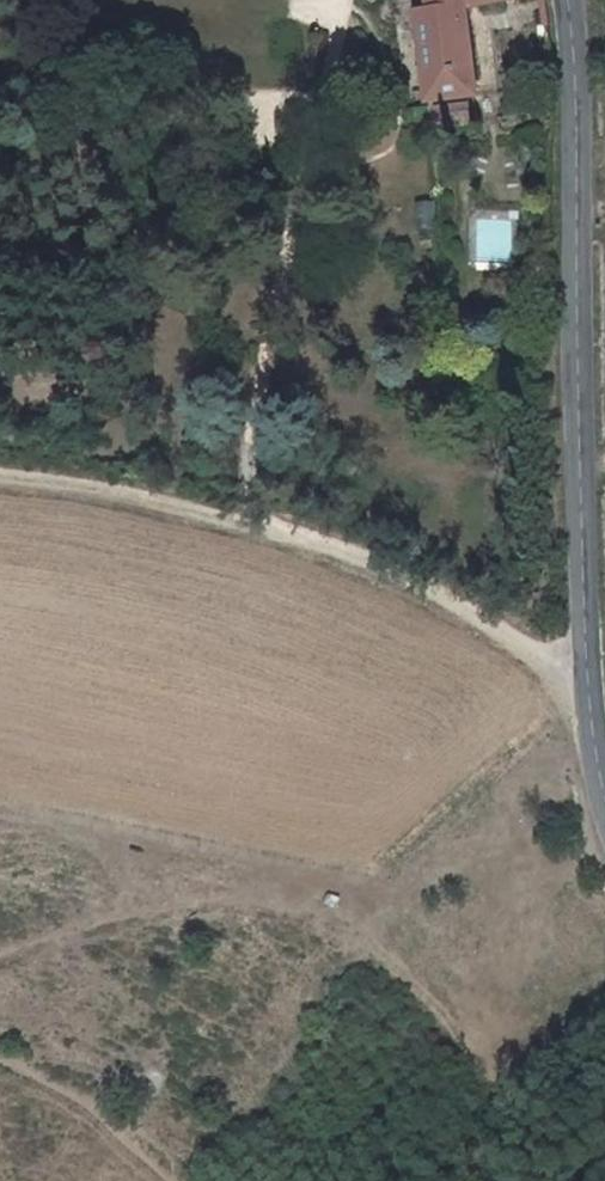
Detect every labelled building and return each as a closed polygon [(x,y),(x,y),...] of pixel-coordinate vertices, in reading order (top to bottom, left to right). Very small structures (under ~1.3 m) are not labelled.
[(440,96),(480,90),(464,4),(483,0),(423,0),(440,96)] [(472,97),(440,103),(441,119),(476,114),(472,97)]
